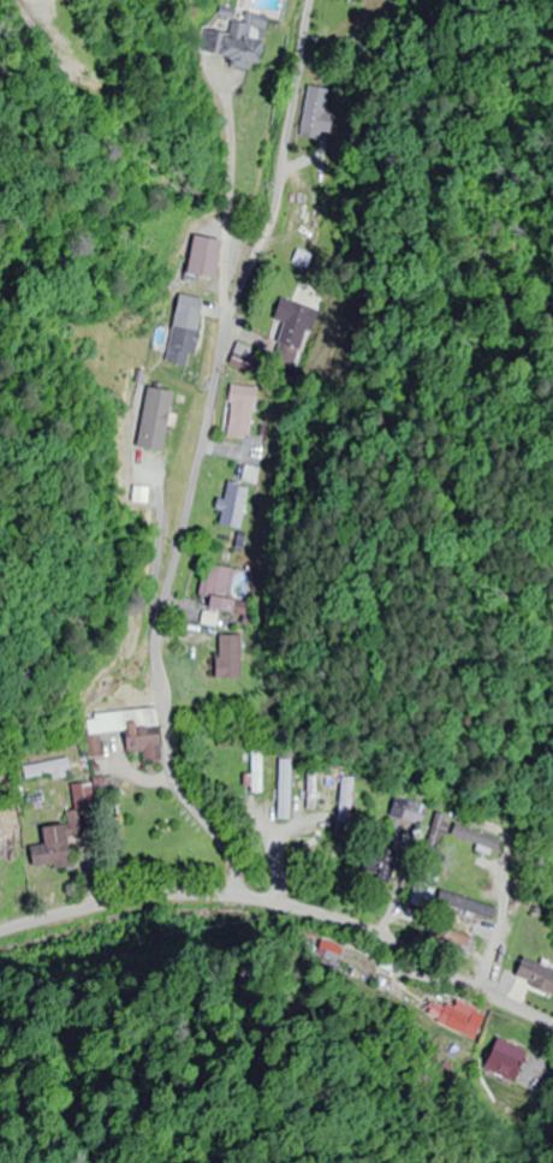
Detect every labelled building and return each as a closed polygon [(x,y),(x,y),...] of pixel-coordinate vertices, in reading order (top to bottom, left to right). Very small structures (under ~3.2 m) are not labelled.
[(205,30),(201,58),(256,66),(263,17),(242,14),(241,23),(229,22),(228,33),(205,30)] [(182,273),(208,280),(218,242),(192,235),(182,273)] [(163,365),(187,369),(200,299),(176,294),(163,365)] [(309,329),(319,331),(323,310),(274,300),(270,320),(280,322),(272,364),(301,370),(309,329)] [(222,439),(249,443),(256,389),(228,385),(222,439)] [(242,482),(261,486),(264,470),(245,466),(242,482)] [(217,526),(242,530),(247,498),(223,494),(217,526)] [(200,612),(229,613),(230,568),(201,567),(200,612)] [(240,680),(240,636),(213,636),(213,680),(240,680)] [(159,762),(156,711),(85,715),(88,757),(101,757),(99,735),(121,734),(122,753),(139,752),(140,763),(159,762)] [(249,794),(262,794),(262,752),(249,752),(249,794)] [(276,821),(289,821),(290,760),(277,760),(276,821)] [(21,763),(21,779),(67,779),(67,763),(21,763)] [(314,812),(317,770),(308,770),(306,811),(314,812)] [(354,779),(341,778),(336,828),(349,829),(354,779)] [(67,838),(93,837),(91,785),(71,786),(72,812),(66,813),(67,838)] [(428,806),(394,797),(388,818),(422,828),(428,806)] [(39,846),(26,847),(29,871),(68,867),(63,824),(37,827),(39,846)] [(451,836),(500,852),(504,841),(454,825),(451,836)] [(434,901),(489,922),(493,910),(439,889),(434,901)] [(519,957),(505,991),(519,996),(523,985),(552,998),(552,972),(519,957)]
